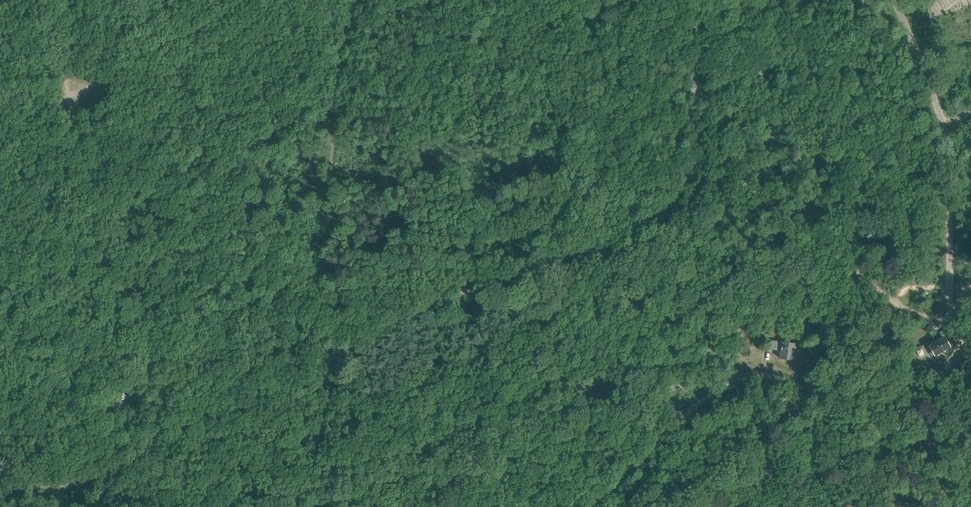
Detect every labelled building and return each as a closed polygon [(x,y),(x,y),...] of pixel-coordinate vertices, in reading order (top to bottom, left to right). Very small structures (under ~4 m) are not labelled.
[(773,331),(775,319),(768,318),(767,330),(773,331)] [(945,338),(930,346),(928,348),(932,356),(935,354),(949,346),(945,338)] [(780,359),(793,360),(796,343),(783,342),(772,340),(770,349),(781,351),(780,359)] [(906,365),(915,360),(912,355),(903,359),(906,365)]
